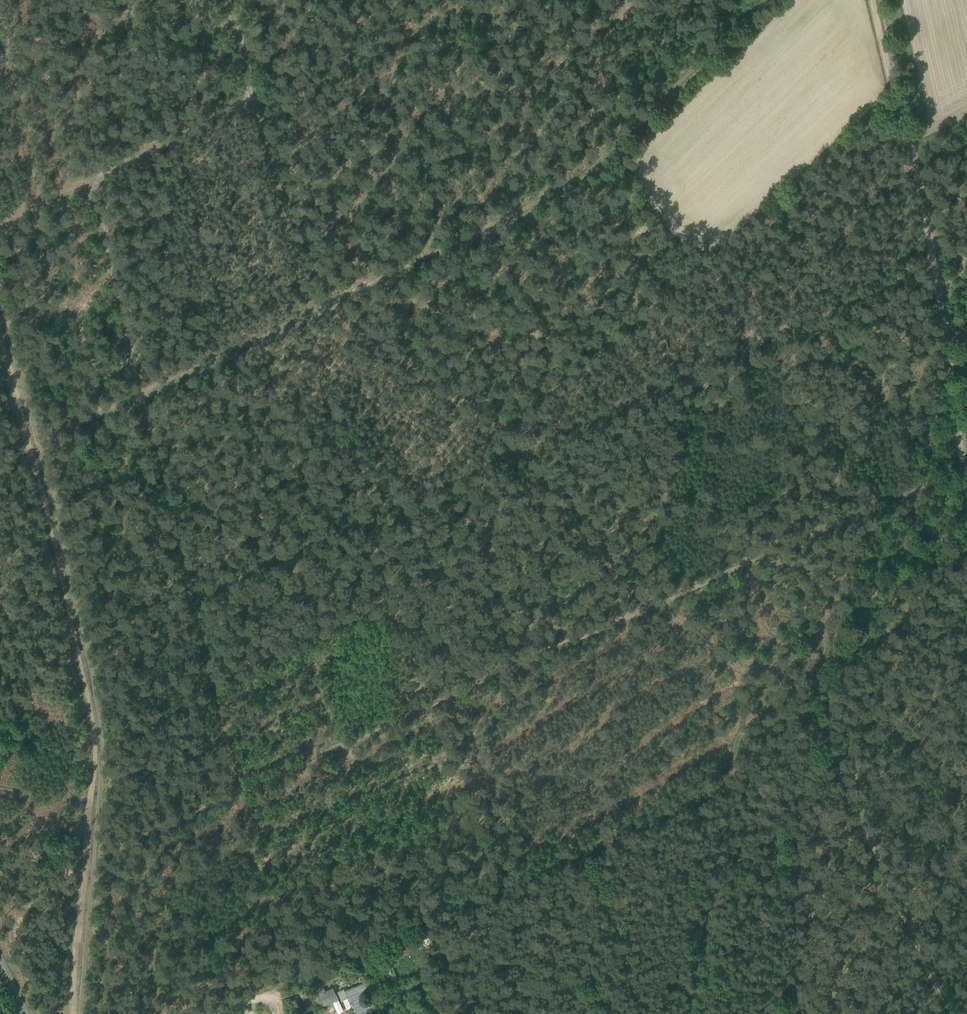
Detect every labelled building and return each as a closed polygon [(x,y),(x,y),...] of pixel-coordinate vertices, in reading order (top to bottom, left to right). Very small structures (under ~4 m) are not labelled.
[(373,958),(343,970),(345,976),(375,964),(373,958)] [(332,974),(331,973),(321,978),(313,981),(316,987),(323,983),(324,985),(341,977),(338,971),(332,974)] [(304,1003),(307,1010),(330,1000),(329,997),(335,995),(332,987),(319,993),(317,988),(302,994),(306,1002),(304,1003)] [(361,988),(347,994),(349,998),(342,1001),(345,1007),(351,1004),(352,1007),(367,1001),(361,988)] [(340,999),(334,1001),(338,1013),(344,1011),(340,999)]
